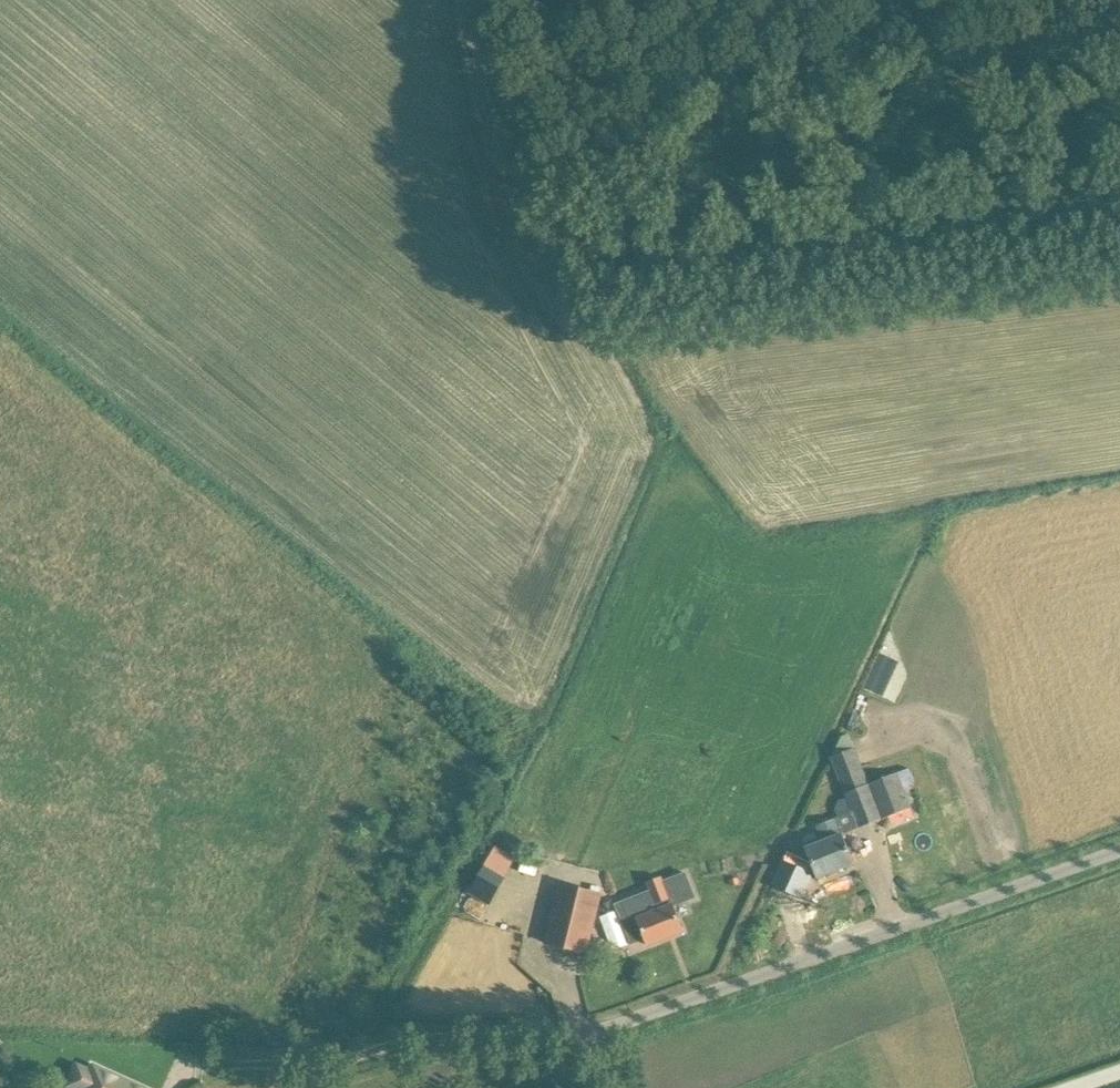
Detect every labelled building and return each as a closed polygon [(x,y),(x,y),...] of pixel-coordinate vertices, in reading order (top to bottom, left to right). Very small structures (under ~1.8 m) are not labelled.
[(862,766),(860,761),(855,748),(831,757),(846,793),(853,811),(818,825),(825,841),(806,849),(809,857),(817,878),(854,863),(843,835),(911,808),(903,787),(903,786),(898,773),(870,784),(862,766)] [(473,887),(496,900),(520,856),(496,843),(473,887)] [(801,899),(814,872),(784,858),(771,884),(801,899)] [(652,890),(624,901),(632,922),(638,920),(646,939),(648,944),(683,931),(673,906),(695,897),(686,873),(663,882),(665,888),(653,893),(652,890)] [(548,942),(585,952),(600,894),(563,885),(548,942)] [(471,893),(466,912),(486,917),(491,898),(471,893)] [(93,1071),(74,1062),(63,1086),(67,1087),(134,1087),(94,1070),(93,1071)]
